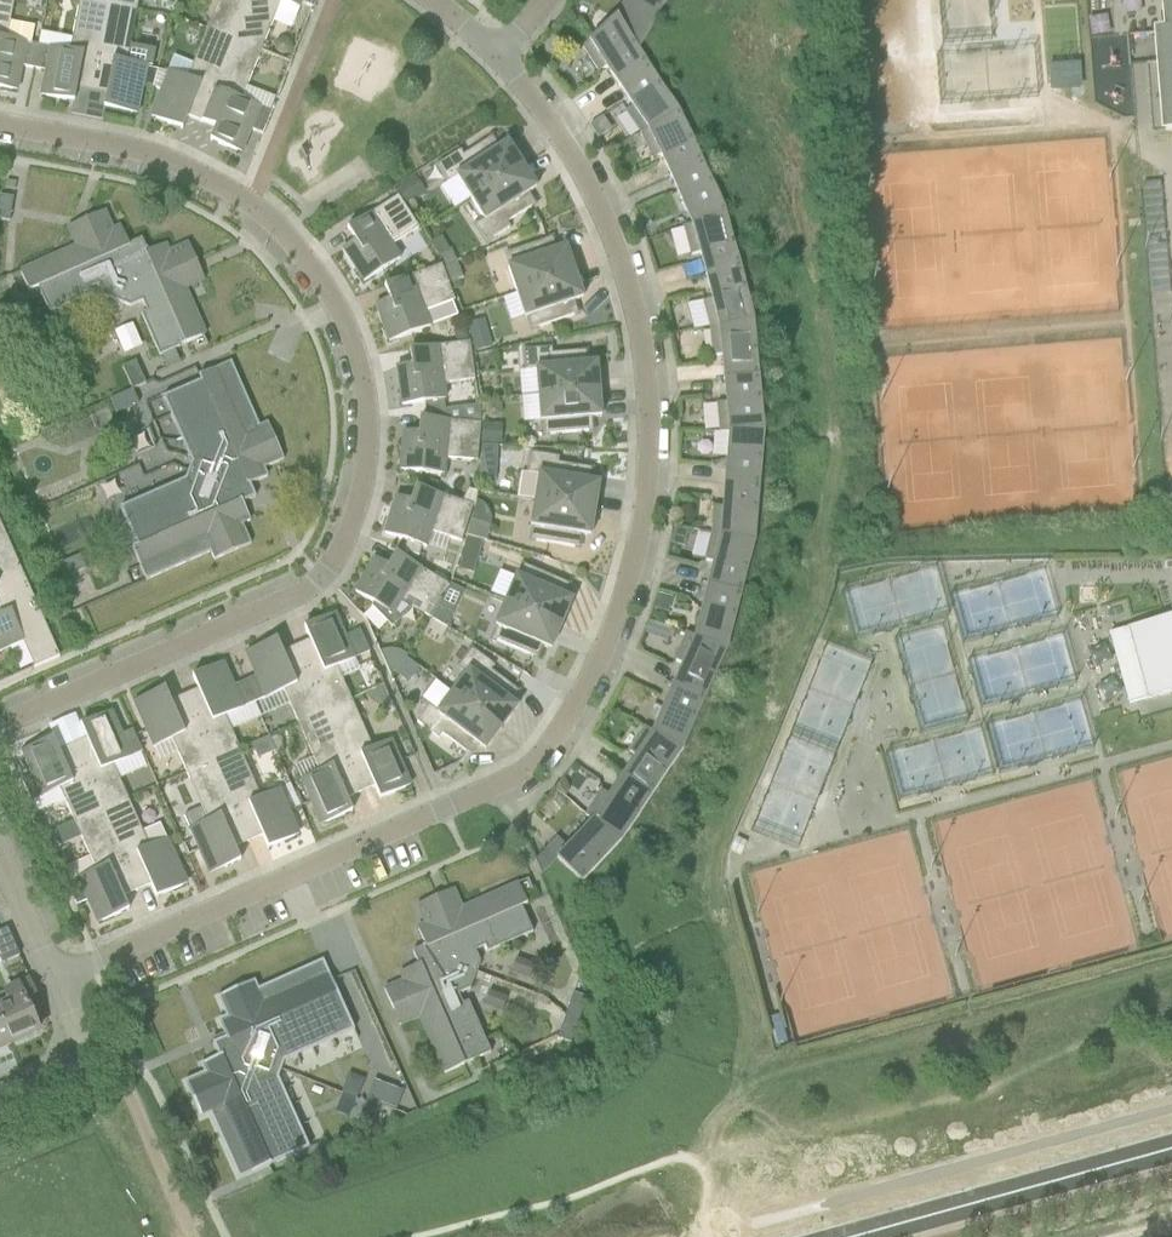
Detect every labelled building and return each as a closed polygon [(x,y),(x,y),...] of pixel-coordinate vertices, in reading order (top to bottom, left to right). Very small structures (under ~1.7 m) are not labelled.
[(13,0),(0,0),(0,89),(12,91),(14,81),(18,82),(21,67),(33,70),(38,46),(30,45),(34,28),(9,23),(13,0)] [(108,5),(79,0),(69,52),(38,46),(33,70),(45,72),(42,87),(46,87),(44,98),(73,103),(76,90),(91,92),(108,5)] [(108,5),(136,11),(138,0),(109,0),(108,5)] [(206,30),(233,41),(250,0),(218,0),(206,30)] [(233,41),(260,51),(274,17),(292,25),(300,4),(312,9),(315,0),(250,0),(233,41)] [(667,0),(626,0),(614,21),(637,53),(638,52),(667,0)] [(1167,33),(1157,33),(1165,132),(1171,131),(1171,0),(1164,0),(1167,33)] [(126,63),(136,11),(108,5),(91,92),(106,95),(103,109),(132,115),(134,104),(138,105),(145,67),(126,63)] [(638,52),(637,53),(614,21),(582,48),(598,72),(605,67),(619,87),(647,66),(638,52)] [(201,123),(233,41),(206,30),(192,65),(174,58),(154,108),(158,110),(154,120),(181,131),(187,118),(201,123)] [(241,101),(260,51),(233,41),(201,123),(215,129),(209,142),(237,153),(240,143),(245,144),(250,131),(261,135),(276,99),(274,99),(269,112),(241,101)] [(647,66),(619,87),(632,107),(625,112),(640,134),(679,112),(647,66)] [(670,178),(702,163),(679,112),(640,134),(652,159),(660,156),(670,178)] [(507,144),(498,149),(491,138),(463,157),(460,152),(436,167),(447,184),(454,180),(468,201),(521,167),(507,144)] [(684,228),(725,213),(702,163),(670,178),(691,224),(683,227),(684,228)] [(527,194),(535,189),(521,167),(468,201),(482,223),(474,228),(484,244),(508,230),(504,225),(535,205),(527,194)] [(14,191),(16,182),(6,181),(4,189),(14,191)] [(1150,289),(1168,288),(1160,183),(1142,184),(1150,289)] [(13,199),(0,196),(0,221),(8,223),(13,199)] [(418,229),(404,208),(397,197),(346,230),(354,243),(341,251),(362,284),(399,260),(391,246),(418,229)] [(120,228),(112,232),(103,212),(67,228),(76,248),(19,272),(28,293),(37,289),(48,315),(91,296),(88,290),(98,286),(103,298),(130,308),(141,303),(146,313),(140,315),(159,357),(179,349),(178,347),(204,336),(184,290),(203,281),(187,245),(168,253),(165,245),(147,253),(141,240),(128,246),(120,228)] [(705,276),(739,267),(725,213),(684,228),(691,255),(699,253),(705,276)] [(565,249),(556,252),(551,239),(505,255),(509,268),(506,269),(514,294),(573,274),(565,249)] [(444,270),(455,265),(449,252),(436,258),(444,270)] [(461,281),(455,265),(444,270),(444,271),(449,285),(461,281)] [(424,313),(453,303),(439,267),(383,288),(388,301),(374,307),(388,343),(430,328),(424,313)] [(710,328),(753,321),(739,267),(705,276),(711,299),(703,301),(710,328)] [(573,303),(582,300),(573,274),(514,294),(523,320),(527,318),(531,331),(577,315),(573,303)] [(723,379),(758,376),(753,321),(710,328),(713,356),(721,355),(723,379)] [(134,322),(116,330),(126,354),(144,345),(134,322)] [(456,345),(467,340),(462,329),(451,333),(456,345)] [(486,336),(471,340),(475,354),(490,349),(486,336)] [(473,382),(468,344),(468,343),(408,352),(410,366),(396,368),(401,407),(425,404),(444,401),(445,401),(443,385),(473,382)] [(585,352),(550,355),(550,349),(522,352),(524,372),(533,371),(535,397),(598,391),(596,365),(586,365),(585,352)] [(135,362),(121,368),(132,391),(145,385),(135,362)] [(184,481),(119,509),(133,542),(134,541),(135,542),(137,546),(137,547),(134,548),(131,549),(145,582),(200,557),(210,553),(211,557),(213,561),(250,545),(242,527),(242,526),(250,522),(243,506),(242,504),(243,504),(255,498),(249,486),(249,485),(252,484),(267,477),(263,469),(266,468),(283,461),(267,424),(264,425),(258,427),(255,420),(230,363),(198,377),(200,382),(162,399),(191,464),(184,481)] [(763,431),(764,431),(758,376),(723,379),(726,403),(717,404),(719,432),(763,431)] [(132,391),(109,401),(115,415),(138,405),(132,391)] [(591,419),(601,418),(598,391),(535,397),(538,424),(542,424),(543,436),(592,432),(591,419)] [(444,401),(425,404),(427,421),(443,422),(447,422),(445,411),(444,401)] [(447,422),(443,422),(427,421),(419,420),(418,435),(403,433),(399,472),(443,476),(445,460),(475,463),(479,425),(447,422)] [(500,447),(501,426),(481,426),(480,446),(500,447)] [(724,484),(759,486),(763,431),(719,432),(719,433),(728,433),(724,484)] [(481,447),(480,459),(496,460),(497,448),(481,447)] [(557,465),(558,459),(530,454),(527,475),(538,477),(534,501),(594,511),(598,485),(589,483),(591,470),(557,465)] [(71,468),(67,460),(59,457),(51,461),(49,468),(52,477),(60,480),(69,476),(71,468)] [(433,495),(436,486),(421,482),(418,490),(414,488),(410,503),(395,498),(383,535),(406,543),(403,553),(415,557),(419,547),(426,550),(431,535),(460,544),(472,507),(433,495)] [(755,542),(759,486),(724,484),(722,507),(713,507),(711,535),(755,542)] [(590,538),(594,511),(534,501),(529,528),(532,528),(530,541),(578,549),(580,536),(590,538)] [(482,505),(478,503),(475,502),(470,523),(469,523),(465,537),(466,538),(466,537),(467,537),(482,541),(485,542),(491,521),(490,515),(487,510),(482,505)] [(28,588),(0,525),(0,600),(28,588)] [(741,596),(755,542),(711,535),(704,562),(713,564),(707,587),(741,596)] [(467,537),(463,551),(478,556),(482,541),(467,537)] [(428,618),(447,586),(394,555),(387,568),(374,560),(354,593),(373,605),(370,608),(391,629),(411,609),(428,618)] [(63,580),(86,570),(80,556),(57,566),(63,580)] [(568,586),(545,576),(523,567),(518,579),(513,578),(503,602),(561,626),(571,602),(563,598),(568,586)] [(727,649),(741,596),(707,587),(694,636),(686,634),(686,635),(727,649)] [(59,658),(28,588),(0,600),(0,611),(2,616),(0,617),(0,652),(22,643),(33,669),(59,658)] [(658,596),(654,610),(661,612),(663,605),(668,607),(671,599),(658,596)] [(550,651),(561,626),(503,602),(492,628),(496,630),(491,640),(536,659),(541,647),(550,651)] [(445,629),(452,617),(438,609),(431,621),(445,629)] [(338,625),(334,627),(330,617),(303,628),(309,641),(295,647),(324,713),(350,701),(336,668),(368,654),(358,632),(344,639),(338,625)] [(1126,630),(1146,700),(1171,693),(1171,617),(1126,630)] [(651,622),(641,648),(664,657),(674,630),(651,622)] [(1103,713),(1124,707),(1102,631),(1081,637),(1103,713)] [(705,700),(727,649),(686,635),(674,661),(682,664),(673,686),(705,700)] [(295,647),(281,654),(275,641),(249,653),(253,662),(249,664),(255,678),(244,683),(253,704),(286,689),(301,722),(324,713),(295,647)] [(490,672),(492,669),(470,652),(459,666),(467,673),(452,693),(501,730),(517,709),(509,703),(517,693),(490,672)] [(397,658),(394,657),(390,657),(386,657),(383,658),(381,658),(390,678),(395,672),(403,661),(400,659),(397,658)] [(409,682),(417,672),(403,661),(395,672),(409,682)] [(227,674),(223,676),(218,666),(192,678),(197,691),(183,697),(212,762),(234,752),(219,719),(253,704),(244,683),(232,688),(227,674)] [(682,751),(705,700),(673,686),(652,732),(644,728),(644,729),(682,751)] [(183,697),(169,703),(164,690),(137,702),(141,711),(137,713),(153,748),(171,741),(185,773),(212,762),(183,697)] [(484,752),(501,730),(452,693),(435,715),(427,709),(416,723),(438,741),(442,736),(469,756),(477,746),(484,752)] [(390,742),(372,750),(350,701),(324,713),(359,794),(373,788),(379,801),(406,789),(401,779),(405,777),(390,742)] [(345,800),(359,794),(324,713),(301,722),(323,771),(300,781),(316,817),(320,815),(324,825),(351,813),(345,800)] [(71,746),(100,811),(122,801),(107,769),(141,754),(131,731),(119,736),(114,723),(110,725),(106,715),(79,727),(85,740),(71,746)] [(651,797),(682,751),(644,729),(628,753),(635,757),(622,777),(651,797)] [(71,746),(57,752),(52,739),(25,751),(29,761),(25,762),(32,777),(21,782),(30,802),(41,797),(41,798),(59,790),(73,823),(100,811),(71,746)] [(278,791),(255,801),(234,752),(212,762),(247,843),(261,837),(267,850),(294,838),(289,828),(293,827),(278,791)] [(234,849),(247,843),(212,762),(185,773),(201,809),(183,817),(193,840),(182,845),(187,856),(198,851),(204,866),(208,864),(213,874),(239,862),(234,849)] [(620,843),(651,797),(622,777),(609,797),(601,792),(586,816),(620,843)] [(166,840),(143,850),(122,801),(100,811),(136,892),(150,886),(155,899),(182,887),(178,878),(182,876),(166,840)] [(122,898),(136,892),(100,811),(73,823),(95,872),(66,884),(76,907),(87,902),(92,915),(96,913),(101,923),(128,911),(122,898)] [(581,884),(620,843),(586,816),(585,817),(591,822),(556,860),(558,862),(581,884)] [(546,851),(535,863),(540,877),(556,860),(546,851)] [(520,908),(526,905),(517,885),(461,910),(452,890),(416,906),(424,926),(416,929),(424,947),(411,953),(417,966),(399,974),(402,982),(383,991),(399,1027),(419,1018),(443,1075),(490,1054),(467,1003),(462,1005),(457,996),(469,991),(479,964),(474,953),(484,948),(486,954),(532,934),(520,908)] [(9,934),(7,930),(0,933),(0,965),(19,957),(9,934)] [(529,981),(535,965),(517,958),(510,975),(529,981)] [(203,1074),(184,1082),(200,1119),(209,1115),(215,1130),(238,1181),(308,1149),(277,1079),(283,1063),(353,1031),(322,961),(257,990),(254,982),(216,998),(225,1018),(217,1021),(225,1039),(212,1045),(217,1058),(199,1066),(203,1074)] [(34,998),(28,983),(0,996),(0,1027),(8,1046),(37,1033),(23,1003),(34,998)] [(501,1014),(508,998),(489,991),(483,1007),(501,1014)] [(570,1045),(586,999),(572,994),(556,1040),(570,1045)] [(8,1046),(0,1027),(0,1050),(8,1046)] [(387,1087),(384,1086),(373,1082),(355,1127),(369,1132),(387,1087)]
